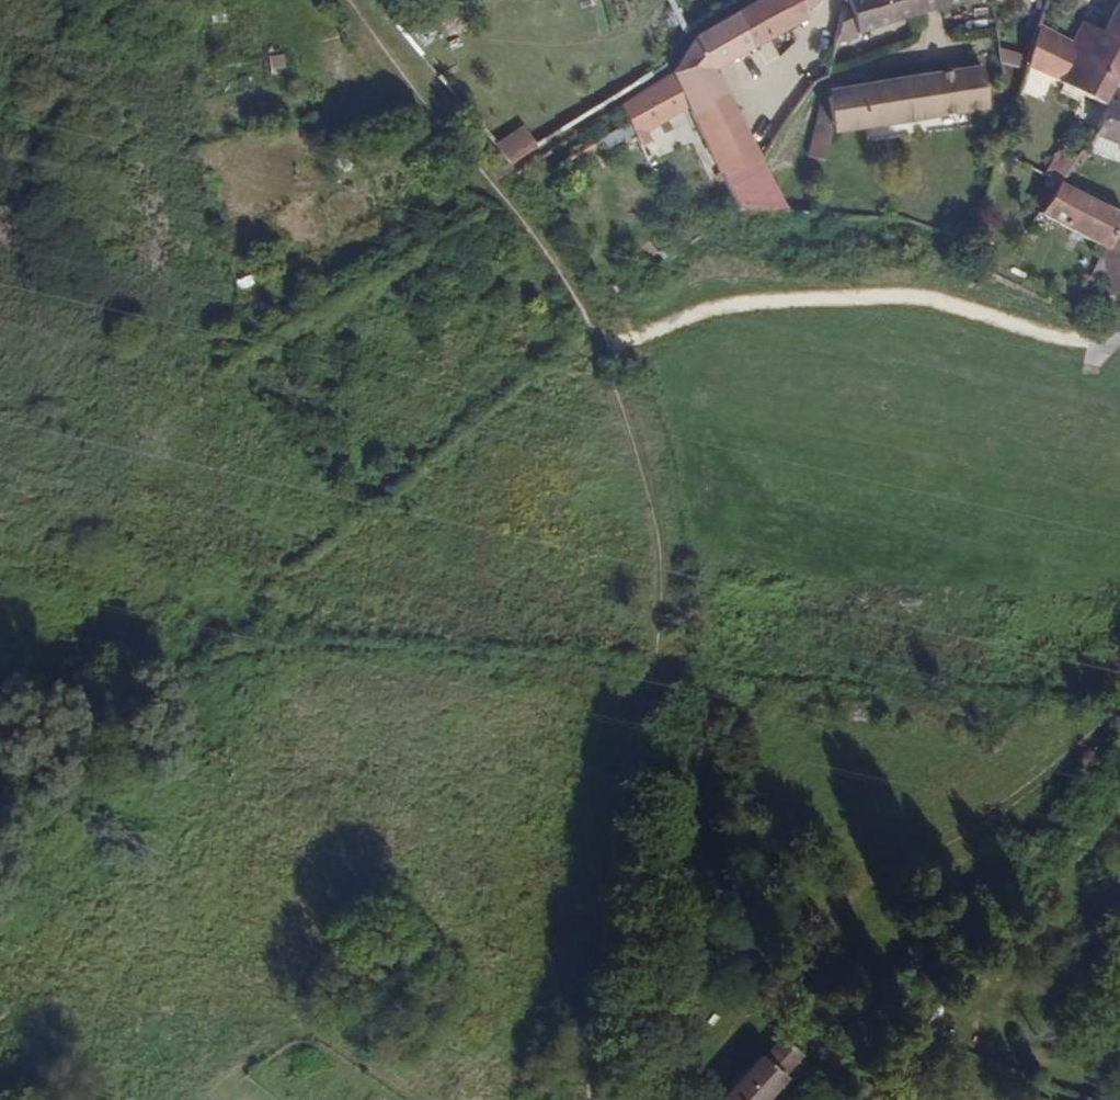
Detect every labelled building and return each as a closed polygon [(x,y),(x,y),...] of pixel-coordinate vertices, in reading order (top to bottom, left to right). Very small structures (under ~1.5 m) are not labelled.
[(799,20),(798,9),(811,0),(756,0),(699,36),(688,42),(666,76),(661,79),(615,108),(625,125),(612,132),(619,143),(629,139),(632,141),(684,114),(715,171),(754,155),(756,151),(715,70),(799,20)] [(882,0),(840,0),(841,1),(838,4),(835,16),(830,37),(852,33),(850,24),(886,15),(882,0)] [(905,0),(882,0),(886,15),(907,7),(905,0)] [(1100,35),(1099,40),(1119,50),(1119,0),(1116,0),(1100,35)] [(682,33),(680,24),(674,27),(675,37),(682,33)] [(1086,70),(1099,40),(1100,35),(1083,27),(1070,55),(1067,62),(1086,70)] [(1070,55),(1034,40),(1031,47),(1067,62),(1070,55)] [(1119,88),(1119,50),(1099,40),(1086,70),(1067,62),(1055,90),(1108,111),(1112,107),(1119,88)] [(1055,90),(1067,62),(1031,47),(1023,71),(1022,77),(1055,90)] [(1017,93),(1022,77),(1023,71),(1001,60),(999,48),(994,51),(989,51),(986,66),(990,68),(986,98),(1017,93)] [(983,99),(975,57),(847,79),(845,83),(823,88),(822,95),(817,98),(809,139),(821,142),(825,127),(866,119),(896,115),(890,146),(921,145),(930,108),(983,99)] [(1116,108),(1096,160),(1118,168),(1119,162),(1119,110),(1116,108)] [(497,145),(509,161),(532,144),(520,128),(497,145)] [(787,214),(756,151),(754,155),(715,171),(734,209),(737,211),(787,214)] [(1063,191),(1082,168),(1070,158),(1051,182),(1063,191)] [(1079,203),(1068,193),(1063,191),(1036,229),(1044,235),(1051,226),(1100,266),(1106,257),(1119,239),(1119,235),(1079,203)] [(1119,251),(1106,257),(1100,266),(1098,268),(1096,308),(1119,299),(1119,253),(1119,251)] [(786,1084),(781,1078),(798,1059),(780,1041),(761,1059),(758,1057),(737,1078),(725,1093),(732,1099),(770,1099),(786,1084)]
